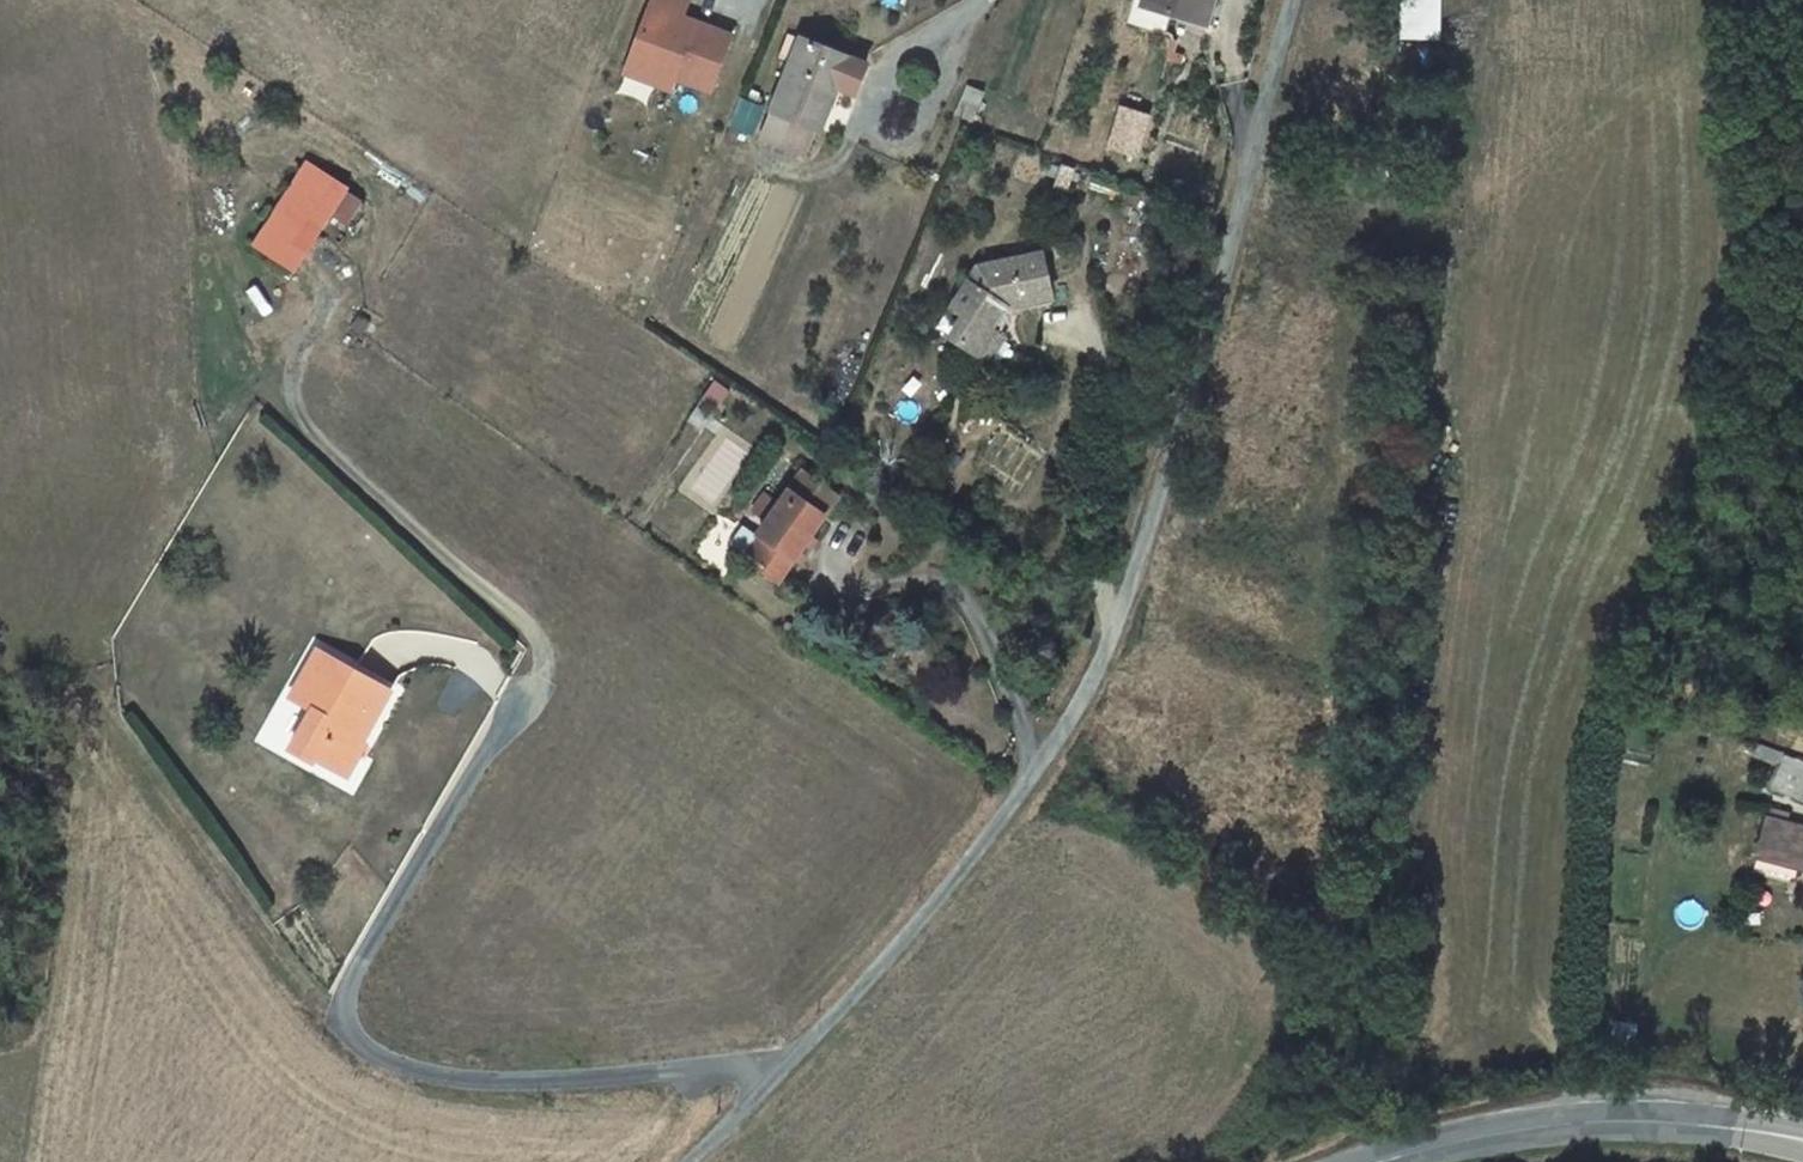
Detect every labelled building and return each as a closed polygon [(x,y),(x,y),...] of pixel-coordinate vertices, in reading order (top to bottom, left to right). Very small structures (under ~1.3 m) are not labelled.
[(640,44),(668,56),(667,60),(682,66),(718,80),(738,25),(689,7),(691,1),(690,0),(657,0),(640,44)] [(1155,26),(1191,35),(1200,0),(1147,0),(1142,22),(1155,26)] [(1201,38),(1211,0),(1200,0),(1191,35),(1201,38)] [(1150,46),(1155,26),(1142,22),(1119,19),(1116,38),(1150,46)] [(755,144),(799,163),(811,135),(816,136),(834,94),(851,101),(863,74),(846,66),(786,40),(776,63),(788,69),(755,144)] [(640,44),(633,62),(677,78),(682,66),(667,60),(668,56),(640,44)] [(725,131),(748,140),(759,113),(737,103),(725,131)] [(1114,124),(1109,140),(1136,147),(1141,131),(1114,124)] [(1101,165),(1128,173),(1136,147),(1109,140),(1101,165)] [(336,216),(350,224),(368,196),(309,158),(254,243),(300,272),(336,216)] [(943,352),(972,372),(989,348),(984,344),(999,322),(1044,309),(1031,269),(971,285),(946,322),(958,332),(943,352)] [(999,354),(989,348),(972,372),(983,380),(999,354)] [(763,541),(748,563),(774,581),(788,561),(795,566),(811,543),(804,537),(832,498),(799,474),(755,535),(763,541)] [(763,541),(755,535),(740,557),(748,563),(763,541)] [(297,688),(314,699),(288,737),(315,756),(321,745),(351,766),(366,745),(359,740),(395,688),(327,642),(297,688)] [(1782,769),(1777,792),(1802,802),(1802,776),(1782,769)] [(1770,815),(1758,859),(1802,872),(1802,836),(1791,833),(1794,821),(1770,815)]
